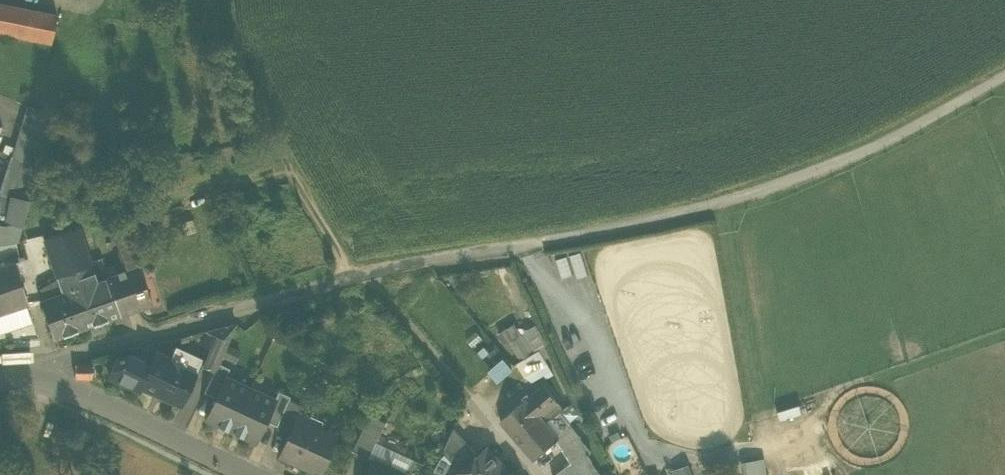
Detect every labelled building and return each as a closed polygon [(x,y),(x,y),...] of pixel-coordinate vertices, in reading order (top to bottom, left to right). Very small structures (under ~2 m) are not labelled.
[(26,37),(31,10),(0,3),(0,32),(26,37)] [(56,14),(31,10),(26,37),(50,42),(56,14)] [(12,156),(38,167),(49,130),(54,116),(27,105),(15,148),(12,156)] [(3,151),(12,156),(15,148),(5,144),(3,151)] [(13,197),(27,201),(28,199),(35,178),(38,167),(12,156),(11,156),(0,189),(0,193),(13,197)] [(28,202),(27,201),(13,197),(5,224),(21,226),(28,202)] [(50,206),(28,199),(27,201),(28,202),(21,226),(21,227),(17,240),(17,242),(40,238),(50,206)] [(15,241),(17,240),(21,227),(0,224),(0,243),(15,241)] [(57,279),(91,267),(90,261),(82,239),(78,227),(43,239),(57,278),(57,279)] [(82,239),(90,261),(100,258),(101,258),(93,235),(82,239)] [(114,240),(124,269),(137,264),(127,235),(114,240)] [(27,303),(13,262),(19,260),(15,241),(0,243),(0,312),(27,303)] [(106,277),(100,258),(90,261),(91,267),(96,280),(106,277)] [(128,280),(109,286),(120,315),(140,308),(152,304),(151,302),(146,304),(140,289),(138,290),(131,271),(139,268),(138,266),(125,271),(128,280)] [(57,279),(62,292),(96,280),(91,267),(57,279)] [(151,302),(139,268),(131,271),(138,290),(140,289),(146,304),(151,302)] [(125,271),(106,277),(109,286),(128,280),(125,271)] [(106,277),(96,280),(62,292),(39,300),(53,339),(82,329),(120,316),(120,315),(109,286),(106,277),(106,276),(106,277)] [(217,335),(228,340),(236,323),(206,330),(217,335)] [(510,342),(522,335),(515,324),(498,334),(504,345),(510,342)] [(525,333),(536,352),(538,351),(545,347),(536,325),(524,331),(525,333)] [(510,342),(520,362),(536,352),(525,333),(522,335),(510,342)] [(202,365),(214,370),(218,363),(228,341),(228,340),(217,335),(202,365)] [(518,363),(525,375),(546,363),(538,351),(536,352),(520,362),(518,363)] [(156,352),(150,365),(140,386),(141,387),(180,405),(195,372),(173,362),(174,361),(156,352)] [(140,390),(141,387),(140,386),(150,365),(128,355),(118,357),(109,376),(140,390)] [(229,368),(218,363),(214,370),(204,392),(215,397),(224,376),(225,377),(229,368)] [(546,363),(525,375),(533,382),(551,372),(546,363)] [(75,377),(93,378),(93,365),(75,365),(75,377)] [(205,419),(230,430),(250,388),(225,377),(224,376),(215,397),(205,419)] [(502,421),(515,437),(524,429),(526,432),(533,426),(539,433),(548,425),(546,423),(542,418),(560,403),(544,385),(527,400),(502,421)] [(274,399),(250,388),(230,430),(255,442),(265,421),(275,400),(274,399)] [(265,421),(276,426),(287,403),(290,396),(278,391),(274,399),(275,400),(265,421)] [(287,403),(276,426),(290,432),(295,419),(300,409),(287,403)] [(571,463),(579,474),(599,474),(587,455),(591,452),(579,438),(581,437),(560,412),(546,423),(548,425),(561,440),(558,442),(563,450),(571,463)] [(370,415),(366,424),(382,431),(386,423),(370,415)] [(279,455),(319,474),(335,438),(319,430),(317,433),(295,423),(297,420),(295,419),(290,432),(279,455)] [(377,442),(382,431),(366,424),(353,451),(369,458),(377,442)] [(561,440),(548,425),(539,433),(533,426),(526,432),(524,429),(515,437),(535,461),(558,442),(561,440)] [(443,451),(451,460),(469,444),(454,427),(443,451)] [(410,474),(411,474),(417,460),(377,442),(369,458),(373,460),(373,459),(410,474)] [(478,455),(469,444),(451,460),(460,471),(478,455)] [(506,468),(486,447),(478,455),(460,471),(456,474),(498,474),(506,468)] [(745,474),(763,474),(760,458),(743,461),(745,474)] [(373,459),(373,460),(366,474),(410,474),(373,459)] [(579,474),(571,463),(552,474),(579,474)] [(687,465),(671,471),(673,474),(691,474),(687,465)]
